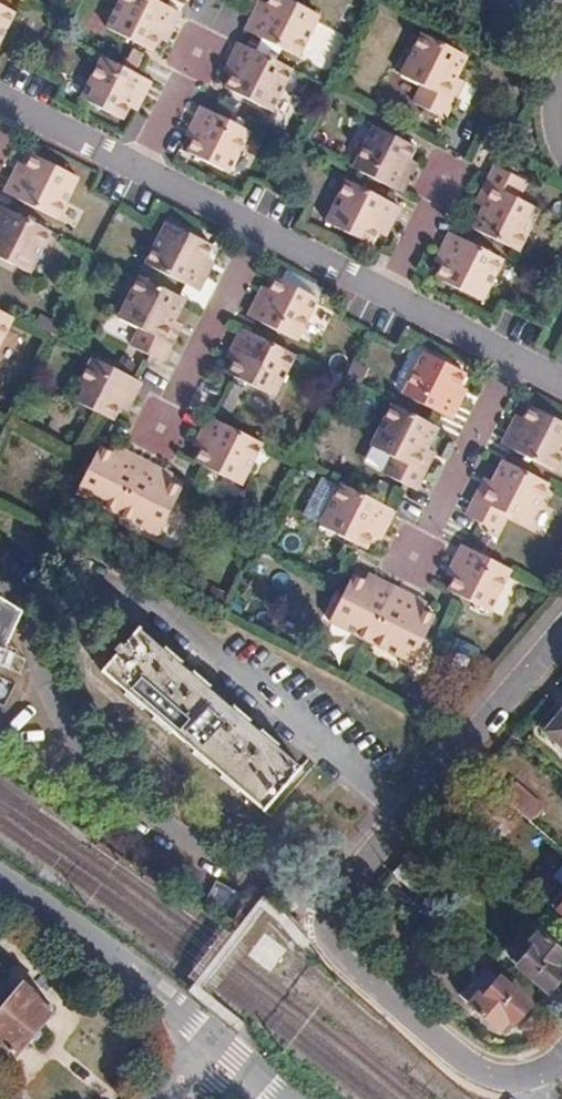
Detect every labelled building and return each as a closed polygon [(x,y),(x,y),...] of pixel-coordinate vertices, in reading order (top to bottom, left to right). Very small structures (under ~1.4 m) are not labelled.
[(157,0),(116,0),(105,24),(149,46),(155,35),(161,21),(169,25),(176,10),(157,0)] [(256,14),(248,30),(300,57),(321,16),(290,0),(274,0),(271,6),(264,18),(256,14)] [(262,1),(256,14),(264,18),(271,6),(262,1)] [(12,12),(0,6),(0,35),(12,12)] [(161,21),(155,35),(163,40),(169,25),(161,21)] [(446,96),(456,77),(466,56),(421,33),(400,76),(421,86),(413,102),(445,119),(454,100),(446,96)] [(273,109),(293,70),(240,42),(231,59),(240,63),(233,76),(228,87),(273,109)] [(150,80),(100,54),(80,95),(122,117),(129,103),(135,89),(144,93),(150,80)] [(240,63),(231,59),(225,71),(233,76),(240,63)] [(464,81),(456,77),(446,96),(454,100),(464,81)] [(135,89),(129,103),(136,108),(144,93),(135,89)] [(209,130),(202,144),(196,156),(239,177),(259,136),(210,111),(202,127),(209,130)] [(371,125),(350,166),(400,192),(407,177),(400,173),(407,158),(413,147),(371,125)] [(195,139),(202,144),(209,130),(202,127),(195,139)] [(29,154),(24,165),(18,178),(9,174),(1,190),(53,216),(73,177),(29,154)] [(415,162),(407,158),(400,173),(407,177),(415,162)] [(18,178),(24,165),(15,161),(9,174),(18,178)] [(485,208),(473,229),(518,252),(540,208),(521,197),(528,183),(497,166),(487,184),(495,188),(485,208)] [(377,220),(386,224),(395,207),(343,181),(322,221),(366,244),(372,233),(377,220)] [(477,203),(485,208),(495,188),(487,184),(477,203)] [(0,204),(0,254),(28,268),(47,229),(0,204)] [(379,238),(386,224),(377,220),(372,233),(379,238)] [(197,290),(204,274),(197,270),(203,258),(208,248),(164,225),(144,264),(197,290)] [(446,255),(440,267),(435,278),(479,299),(498,259),(446,233),(437,251),(446,255)] [(431,263),(440,267),(446,255),(437,251),(431,263)] [(197,270),(204,274),(211,262),(203,258),(197,270)] [(181,297),(136,275),(116,317),(137,327),(129,342),(161,359),(170,342),(162,337),(172,318),(181,297)] [(275,280),(269,293),(261,306),(255,303),(248,318),(297,342),(317,302),(275,280)] [(261,306),(269,293),(262,289),(255,303),(261,306)] [(12,315),(0,310),(0,337),(12,315)] [(162,337),(170,342),(180,322),(172,318),(162,337)] [(293,354),(240,328),(233,344),(241,349),(234,362),(228,373),(272,396),(293,354)] [(241,349),(233,344),(225,357),(234,362),(241,349)] [(451,420),(458,405),(451,400),(458,386),(464,375),(421,353),(401,394),(451,420)] [(136,379),(89,356),(69,397),(99,413),(112,420),(118,407),(124,393),(132,397),(140,382),(136,379)] [(451,400),(458,405),(466,390),(458,386),(451,400)] [(126,410),(132,397),(124,393),(118,407),(126,410)] [(437,428),(392,405),(371,449),(391,459),(383,474),(415,490),(424,473),(416,468),(426,448),(437,428)] [(509,428),(501,445),(553,471),(561,455),(561,426),(529,409),(524,420),(518,433),(509,428)] [(516,415),(509,428),(518,433),(524,420),(516,415)] [(195,463),(204,467),(239,485),(260,443),(210,418),(208,416),(199,433),(208,439),(201,450),(195,463)] [(193,446),(201,450),(208,439),(199,433),(193,446)] [(121,457),(126,448),(113,441),(107,451),(121,457)] [(74,490),(115,511),(143,457),(126,448),(121,457),(107,451),(97,446),(74,490)] [(416,468),(424,473),(435,453),(426,448),(416,468)] [(143,457),(115,511),(157,532),(180,488),(168,481),(154,475),(159,465),(143,457)] [(548,484),(502,461),(492,482),(484,502),(474,498),(465,515),(478,522),(498,531),(505,515),(526,525),(548,484)] [(172,472),(159,465),(154,475),(168,481),(172,472)] [(484,502),(492,482),(484,478),(474,498),(484,502)] [(358,544),(361,546),(369,533),(376,538),(384,520),(390,509),(336,482),(316,523),(358,544)] [(457,580),(450,592),(459,596),(492,612),(513,572),(464,547),(456,562),(464,566),(457,580)] [(450,576),(457,580),(464,566),(456,562),(450,576)] [(377,587),(381,578),(368,571),(365,580),(377,587)] [(370,639),(397,586),(381,578),(377,587),(365,580),(354,575),(331,620),(370,639)] [(416,595),(397,586),(370,639),(413,660),(435,616),(422,609),(411,603),(416,595)] [(427,600),(416,595),(411,603),(422,609),(427,600)] [(11,646),(2,611),(0,610),(0,663),(11,646)] [(2,611),(11,646),(24,625),(2,611)] [(117,655),(101,672),(126,694),(123,698),(237,795),(239,791),(264,812),(301,768),(277,745),(279,742),(166,646),(163,649),(139,628),(123,647),(120,645),(114,651),(117,655)] [(561,744),(561,710),(545,729),(561,744)] [(539,804),(515,782),(502,796),(527,818),(539,804)] [(439,912),(419,895),(407,908),(427,926),(439,912)] [(559,895),(549,907),(561,919),(561,898),(559,895)] [(537,933),(534,936),(524,928),(503,953),(519,966),(545,990),(561,972),(556,967),(561,961),(561,955),(537,933)] [(509,987),(482,963),(467,982),(480,992),(470,1003),(504,1032),(529,1004),(528,1002),(533,995),(516,980),(509,987)] [(23,987),(0,1015),(0,1044),(17,1057),(53,1011),(23,987)]
